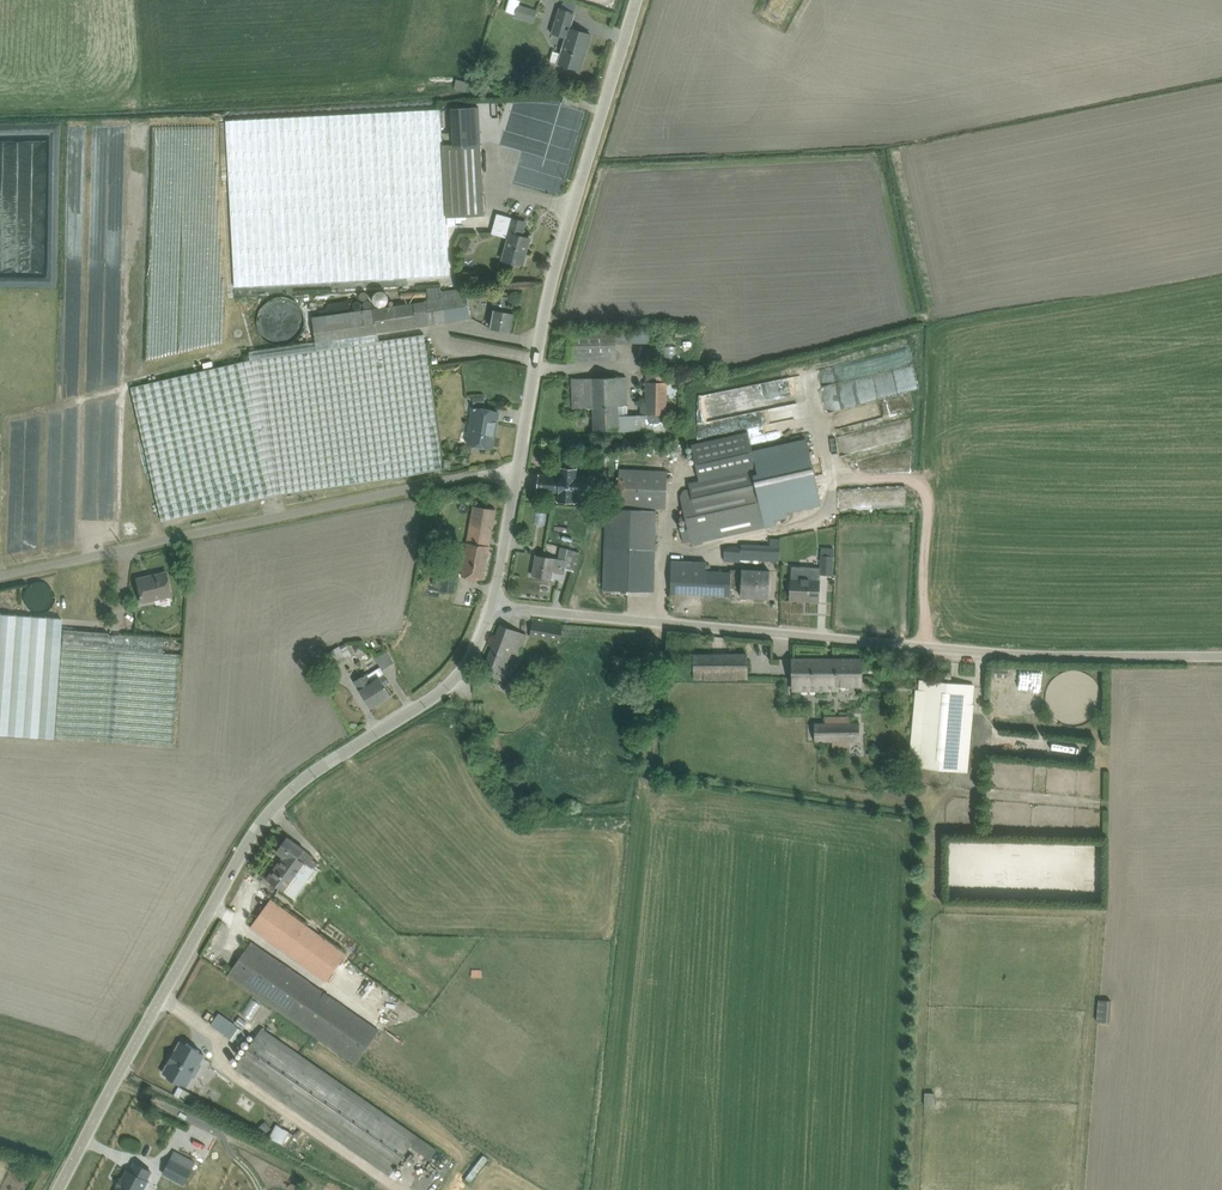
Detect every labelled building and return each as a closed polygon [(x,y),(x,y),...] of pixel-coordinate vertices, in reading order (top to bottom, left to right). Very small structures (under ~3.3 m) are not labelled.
[(528,19),(529,6),(510,4),(509,17),(528,19)] [(555,63),(578,70),(590,35),(566,28),(555,63)] [(545,48),(544,57),(552,58),(553,49),(545,48)] [(459,87),(460,80),(450,78),(449,85),(459,87)] [(575,98),(565,95),(562,103),(572,106),(575,98)] [(225,108),(233,287),(450,277),(448,216),(445,143),(443,100),(309,105),(225,108)] [(480,141),(445,143),(448,216),(484,215),(480,141)] [(37,164),(32,164),(7,150),(7,142),(0,142),(0,240),(2,240),(8,229),(9,244),(17,249),(17,250),(21,243),(21,218),(23,214),(23,203),(37,203),(37,164)] [(517,183),(506,182),(541,195),(550,195),(553,189),(548,187),(548,184),(549,182),(549,161),(556,161),(548,158),(528,158),(539,161),(537,165),(537,171),(533,182),(533,181),(523,178),(519,178),(517,183)] [(499,259),(520,265),(528,238),(521,236),(525,221),(511,217),(499,259)] [(307,322),(307,317),(307,313),(305,307),(303,303),(300,299),(296,296),(291,293),(286,292),(281,291),(276,292),(271,293),(267,295),(263,298),(259,303),(257,307),(255,312),(254,317),(255,322),(256,327),(259,332),(262,336),(266,339),(270,342),(275,343),(280,344),(287,343),(291,342),(295,339),(299,336),(303,332),(305,327),(307,322)] [(463,294),(312,316),(316,341),(319,340),(467,319),(463,294)] [(486,330),(509,333),(512,314),(505,313),(507,297),(495,295),(493,312),(489,311),(486,330)] [(663,328),(571,328),(571,358),(617,358),(617,341),(647,340),(647,360),(660,360),(660,341),(663,341),(663,328)] [(256,363),(245,365),(135,387),(166,520),(282,492),(445,470),(428,336),(320,351),(319,340),(316,341),(254,348),(256,363)] [(883,392),(911,386),(903,346),(851,357),(854,372),(877,367),(883,392)] [(815,376),(824,381),(828,373),(819,369),(815,376)] [(595,408),(595,430),(652,430),(652,440),(665,440),(665,381),(646,381),(646,401),(639,401),(639,413),(626,413),(626,376),(572,376),(572,408),(595,408)] [(787,377),(690,393),(697,436),(707,435),(704,416),(791,402),(787,377)] [(866,412),(907,405),(904,391),(858,398),(861,415),(867,414),(866,412)] [(463,446),(490,451),(497,412),(470,408),(463,446)] [(826,423),(835,425),(838,413),(829,411),(826,423)] [(682,489),(693,543),(791,521),(789,513),(822,505),(807,439),(751,452),(747,434),(695,445),(703,480),(748,470),(749,474),(682,489)] [(681,446),(664,448),(665,463),(682,462),(681,446)] [(538,474),(537,490),(558,493),(557,501),(582,503),(582,495),(588,495),(594,490),(594,483),(590,477),(577,476),(577,468),(560,467),(560,476),(538,474)] [(667,507),(667,471),(623,471),(623,507),(611,507),(611,587),(656,587),(656,559),(651,559),(651,507),(667,507)] [(850,507),(900,505),(899,485),(849,487),(850,507)] [(463,575),(483,580),(495,509),(474,505),(463,575)] [(78,522),(78,537),(90,537),(90,520),(82,520),(82,522),(78,522)] [(729,547),(730,559),(783,556),(782,537),(768,537),(769,545),(729,547)] [(538,556),(536,575),(556,577),(557,569),(577,572),(580,549),(563,547),(562,559),(538,556)] [(822,547),(823,573),(835,573),(834,547),(822,547)] [(667,595),(728,597),(729,572),(705,571),(706,562),(668,561),(667,595)] [(787,602),(818,603),(819,568),(788,567),(787,602)] [(437,569),(435,592),(445,593),(447,571),(437,569)] [(766,570),(743,570),(743,594),(767,593),(766,570)] [(167,572),(136,579),(141,603),(173,596),(167,572)] [(51,738),(59,628),(61,618),(0,614),(0,734),(51,738)] [(564,626),(533,622),(531,636),(562,640),(564,626)] [(527,635),(500,625),(482,673),(510,683),(527,635)] [(51,738),(174,746),(181,655),(164,654),(165,638),(107,634),(107,632),(59,628),(51,738)] [(343,645),(327,654),(337,670),(352,661),(343,645)] [(859,690),(859,656),(787,656),(787,689),(859,690)] [(746,660),(694,659),(693,684),(746,685),(746,660)] [(368,708),(389,694),(377,675),(355,688),(368,708)] [(914,766),(966,770),(972,684),(920,680),(920,683),(907,682),(907,692),(920,693),(914,766)] [(1117,740),(1127,739),(1126,722),(1116,723),(1117,740)] [(817,725),(818,739),(860,738),(859,724),(817,725)] [(284,893),(310,856),(282,836),(272,850),(279,855),(263,878),(284,893)] [(1125,861),(1115,861),(1115,877),(1125,877),(1125,861)] [(244,927),(320,979),(339,951),(263,899),(244,927)] [(377,1028),(251,942),(227,977),(353,1064),(377,1028)] [(1104,997),(1091,997),(1091,1019),(1103,1020),(1104,997)] [(229,1015),(217,1032),(229,1039),(240,1023),(229,1015)] [(436,1147),(261,1027),(233,1069),(389,1176),(409,1147),(428,1159),(436,1147)] [(159,1072),(185,1086),(203,1053),(177,1039),(159,1072)] [(927,1090),(918,1090),(918,1103),(927,1103),(927,1090)] [(257,1121),(252,1125),(258,1132),(263,1127),(257,1121)] [(268,1138),(275,1127),(269,1124),(262,1134),(268,1138)] [(168,1126),(160,1144),(197,1158),(204,1140),(168,1126)] [(174,1151),(165,1172),(187,1182),(196,1160),(174,1151)] [(149,1172),(127,1161),(112,1189),(140,1189),(149,1172)]
